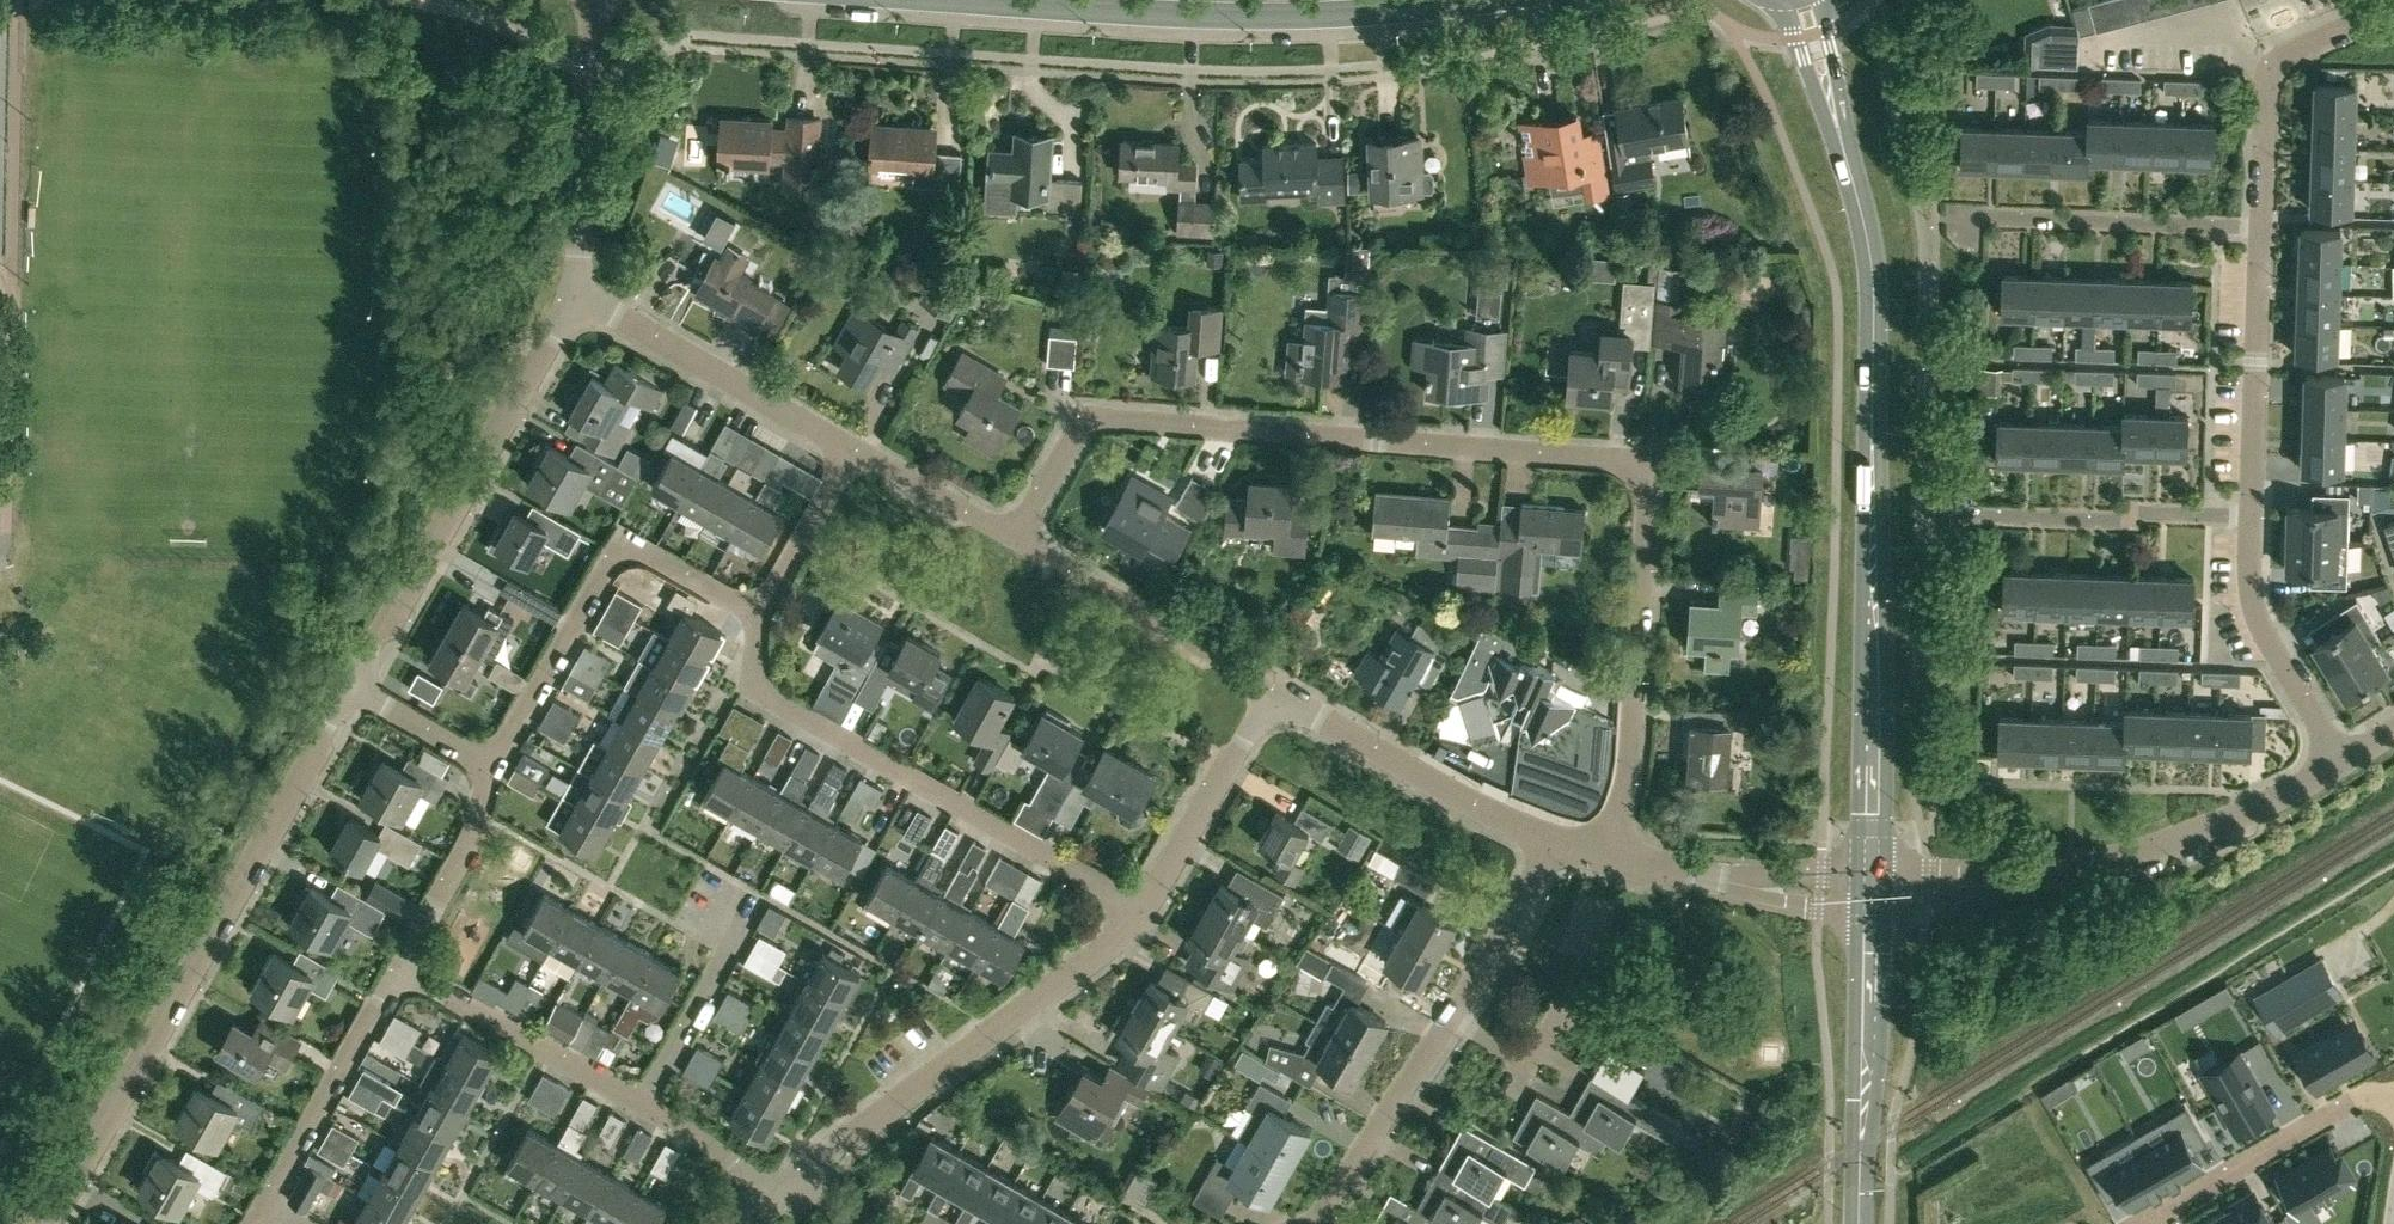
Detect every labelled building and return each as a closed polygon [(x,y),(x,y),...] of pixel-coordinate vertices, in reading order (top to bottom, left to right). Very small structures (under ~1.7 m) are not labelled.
[(2089,3),(2095,29),(2096,31),(2110,27),(2103,0),(2100,0),(2089,3)] [(2117,0),(2103,0),(2110,27),(2123,24),(2117,0)] [(2123,24),(2134,21),(2129,0),(2117,0),(2123,24)] [(2134,21),(2146,18),(2141,0),(2129,0),(2134,21)] [(2146,18),(2161,14),(2157,0),(2141,0),(2146,18)] [(2175,0),(2157,0),(2161,14),(2178,9),(2175,0)] [(2178,9),(2192,5),(2191,0),(2175,0),(2178,9)] [(2089,3),(2072,7),(2079,33),(2095,29),(2089,3)] [(1542,45),(1553,44),(1552,19),(1541,19),(1542,45)] [(2076,64),(2077,35),(2038,34),(2037,62),(2076,64)] [(1996,72),(1977,72),(1977,85),(1996,86),(1996,72)] [(1996,72),(1996,86),(2015,86),(2015,73),(1996,72)] [(2059,74),(2039,74),(2039,87),(2058,88),(2059,74)] [(2059,74),(2058,88),(2078,89),(2078,75),(2059,74)] [(2121,90),(2122,77),(2102,76),(2102,90),(2121,90)] [(2122,77),(2121,90),(2141,91),(2141,78),(2122,77)] [(2185,92),(2184,79),(2164,79),(2164,92),(2185,92)] [(2185,92),(2203,94),(2203,80),(2184,79),(2185,92)] [(2315,115),(2354,116),(2355,84),(2316,83),(2315,115)] [(1602,111),(1611,162),(1615,186),(1655,179),(1649,144),(1688,137),(1681,97),(1602,111)] [(1577,113),(1521,123),(1531,180),(1581,171),(1585,194),(1606,191),(1598,141),(1582,143),(1577,113)] [(2314,145),(2353,147),(2354,116),(2315,115),(2314,145)] [(814,184),(819,118),(790,116),(789,126),(770,125),(770,121),(724,118),(721,160),(768,164),(768,155),(788,157),(786,182),(814,184)] [(2056,129),(2055,167),(2085,169),(2086,156),(2087,156),(2088,117),(2086,117),(2085,130),(2056,129)] [(2088,117),(2087,156),(2118,157),(2119,118),(2088,117)] [(2119,118),(2118,157),(2149,158),(2150,119),(2119,118)] [(2181,120),(2150,119),(2149,158),(2180,160),(2181,120)] [(2181,120),(2180,160),(2212,161),(2214,121),(2181,120)] [(961,186),(963,152),(936,150),(937,127),(873,123),(870,165),(914,168),(913,183),(961,186)] [(1993,165),(1994,126),(1962,125),(1960,164),(1993,165)] [(1994,126),(1993,165),(2024,166),(2025,128),(1994,126)] [(2025,128),(2024,166),(2055,167),(2056,129),(2025,128)] [(1017,209),(1018,190),(1046,192),(1045,204),(1082,207),(1083,178),(1048,176),(1051,135),(1017,133),(1016,149),(992,148),(991,174),(987,174),(985,206),(1017,209)] [(1430,169),(1421,170),(1420,136),(1403,137),(1403,141),(1372,142),(1374,187),(1405,186),(1405,190),(1431,189),(1434,186),(1433,173),(1430,169)] [(1215,234),(1217,201),(1194,200),(1195,189),(1196,189),(1197,163),(1179,162),(1180,142),(1124,139),(1122,173),(1171,176),(1170,187),(1182,188),(1180,232),(1215,234)] [(1291,189),(1317,188),(1318,200),(1345,199),(1343,155),(1316,156),(1316,142),(1264,145),(1265,159),(1241,160),(1243,198),(1268,197),(1267,186),(1291,185),(1291,189)] [(2313,176),(2352,177),(2353,147),(2314,145),(2313,176)] [(2352,177),(2313,176),(2312,208),(2351,209),(2352,177)] [(832,199),(814,198),(813,213),(831,214),(832,199)] [(720,209),(706,235),(723,244),(737,219),(720,209)] [(2301,259),(2339,260),(2340,228),(2302,226),(2301,259)] [(775,293),(776,292),(750,277),(751,275),(743,270),(751,255),(740,248),(728,241),(719,258),(704,249),(691,284),(732,307),(730,311),(757,326),(773,336),(792,304),(775,293)] [(2300,290),(2338,291),(2339,260),(2301,259),(2300,290)] [(1624,279),(1619,332),(1603,331),(1601,351),(1572,349),(1568,395),(1609,399),(1612,367),(1629,369),(1632,344),(1650,346),(1655,284),(1656,284),(1658,264),(1650,263),(1648,281),(1624,279)] [(1660,265),(1657,300),(1654,340),(1683,342),(1681,376),(1721,378),(1725,316),(1683,313),(1684,302),(1675,301),(1678,267),(1660,265)] [(2034,311),(2035,273),(2003,272),(2002,310),(2034,311)] [(2035,273),(2034,311),(2065,312),(2066,274),(2035,273)] [(2066,274),(2065,312),(2096,313),(2097,275),(2066,274)] [(2128,276),(2097,275),(2096,313),(2127,314),(2128,276)] [(2159,277),(2128,276),(2127,314),(2158,315),(2159,277)] [(2191,278),(2159,277),(2158,315),(2190,316),(2191,278)] [(1370,292),(1329,288),(1328,308),(1307,306),(1305,341),(1290,340),(1287,372),(1302,373),(1302,375),(1342,378),(1343,363),(1363,364),(1366,342),(1370,298),(1369,298),(1370,292)] [(2299,321),(2337,323),(2338,291),(2300,290),(2299,321)] [(1224,308),(1208,307),(1189,306),(1188,328),(1158,326),(1154,373),(1194,376),(1196,345),(1221,347),(1224,308)] [(894,369),(919,327),(904,318),(896,331),(855,307),(840,332),(854,340),(840,365),(868,382),(880,361),(894,369)] [(2337,323),(2299,321),(2297,354),(2336,355),(2337,323)] [(1413,363),(1431,364),(1428,393),(1464,396),(1465,395),(1489,397),(1491,372),(1505,373),(1508,328),(1466,325),(1465,345),(1434,342),(1434,338),(1433,338),(1415,337),(1413,363)] [(1076,368),(1078,337),(1052,335),(1049,365),(1076,368)] [(2013,355),(2032,356),(2033,343),(2014,342),(2013,355)] [(2033,343),(2032,356),(2052,357),(2053,344),(2033,343)] [(2076,344),(2075,357),(2095,358),(2095,345),(2076,344)] [(2115,346),(2095,345),(2095,358),(2114,359),(2115,346)] [(2138,360),(2157,361),(2158,348),(2139,347),(2138,360)] [(2157,361),(2177,361),(2177,348),(2158,348),(2157,361)] [(994,454),(1004,437),(1002,436),(1020,405),(996,391),(1005,376),(963,352),(946,382),(969,395),(959,412),(971,419),(963,436),(994,454)] [(652,409),(663,390),(616,362),(604,381),(592,374),(570,413),(590,425),(583,437),(615,455),(632,426),(617,418),(630,396),(652,409)] [(2003,367),(1980,366),(1979,392),(2002,393),(2003,367)] [(2012,378),(2031,379),(2032,366),(2013,366),(2012,378)] [(2032,366),(2031,379),(2051,379),(2052,367),(2032,366)] [(2075,381),(2094,382),(2095,368),(2075,368),(2075,381)] [(2114,369),(2095,368),(2094,382),(2113,382),(2114,369)] [(2137,383),(2156,384),(2157,371),(2137,370),(2137,383)] [(2177,372),(2157,371),(2156,384),(2176,384),(2177,372)] [(2306,406),(2345,407),(2346,375),(2307,374),(2306,406)] [(700,406),(686,398),(671,424),(685,432),(700,406)] [(2304,436),(2344,438),(2345,407),(2306,406),(2304,436)] [(2154,450),(2155,412),(2124,411),(2123,422),(2123,449),(2154,450)] [(2187,413),(2155,412),(2154,450),(2186,451),(2187,413)] [(2028,458),(2030,419),(1997,418),(1996,457),(2028,458)] [(2030,419),(2028,458),(2060,459),(2061,420),(2030,419)] [(2061,420),(2060,459),(2091,460),(2092,421),(2061,420)] [(740,429),(726,421),(711,447),(725,455),(740,429)] [(2123,422),(2092,421),(2091,460),(2123,461),(2123,449),(2123,422)] [(2344,438),(2304,436),(2303,468),(2343,470),(2344,438)] [(767,444),(753,437),(739,463),(752,471),(767,444)] [(602,487),(617,462),(586,445),(577,459),(547,442),(536,461),(542,464),(533,480),(531,479),(531,480),(569,503),(584,477),(602,487)] [(1735,455),(1734,466),(1700,463),(1698,487),(1714,488),(1712,522),(1759,525),(1763,467),(1755,467),(1756,448),(1742,448),(1741,456),(1735,455)] [(652,486),(680,502),(700,466),(672,450),(652,486)] [(642,474),(652,456),(644,451),(633,469),(642,474)] [(794,460),(781,452),(766,478),(779,486),(794,460)] [(708,517),(734,532),(755,497),(744,491),(752,478),(749,476),(752,471),(739,463),(728,482),(708,517)] [(680,502),(708,517),(728,482),(700,466),(680,502)] [(1142,546),(1170,495),(1134,475),(1106,525),(1142,546)] [(1205,518),(1218,489),(1190,476),(1177,504),(1205,518)] [(1224,531),(1277,536),(1276,548),(1304,550),(1306,513),(1290,511),(1292,482),(1251,479),(1250,496),(1227,494),(1224,531)] [(1499,522),(1498,529),(1448,525),(1450,497),(1376,491),(1373,527),(1397,529),(1396,539),(1418,541),(1417,556),(1459,559),(1456,587),(1493,590),(1493,593),(1495,593),(1501,522),(1499,522)] [(2284,537),(2348,539),(2349,492),(2319,491),(2318,507),(2289,506),(2289,518),(2285,518),(2284,537)] [(763,548),(783,513),(755,497),(734,532),(763,548)] [(1498,556),(1504,556),(1502,587),(1538,590),(1542,547),(1582,551),(1585,508),(1522,503),(1520,522),(1501,520),(1498,556)] [(571,547),(584,554),(594,538),(553,514),(546,525),(516,508),(506,525),(502,522),(487,547),(509,559),(513,552),(527,560),(541,538),(567,553),(571,547)] [(1790,565),(1795,566),(1794,575),(1808,576),(1811,534),(1792,533),(1790,565)] [(2346,585),(2348,539),(2284,537),(2283,556),(2287,556),(2287,568),(2317,569),(2316,584),(2346,585)] [(2036,609),(2037,570),(2005,569),(2003,608),(2036,609)] [(2037,570),(2036,609),(2067,610),(2068,571),(2037,570)] [(2068,571),(2067,610),(2098,611),(2099,572),(2068,571)] [(2099,572),(2098,611),(2129,612),(2130,573),(2099,572)] [(2162,574),(2130,573),(2129,612),(2160,613),(2162,574)] [(2162,574),(2160,613),(2192,614),(2194,576),(2162,574)] [(1729,669),(1731,648),(1739,648),(1741,610),(1756,611),(1758,584),(1721,581),(1719,601),(1691,599),(1688,645),(1705,646),(1704,667),(1729,669)] [(2380,602),(2392,594),(2388,582),(2370,587),(2380,602)] [(616,588),(608,602),(635,618),(643,604),(616,588)] [(556,621),(563,608),(534,591),(527,604),(556,621)] [(837,662),(826,681),(853,697),(861,684),(880,649),(866,641),(879,618),(840,595),(818,634),(821,635),(813,649),(837,662)] [(2371,644),(2381,638),(2356,598),(2331,614),(2338,627),(2313,643),(2319,653),(2316,656),(2326,671),(2371,644)] [(462,602),(447,630),(482,650),(497,623),(507,629),(514,618),(488,604),(483,613),(462,602)] [(628,630),(635,618),(608,602),(601,615),(628,630)] [(720,631),(721,629),(691,613),(684,609),(669,637),(705,657),(711,646),(716,649),(725,634),(720,631)] [(1430,685),(1455,643),(1418,621),(1410,635),(1397,628),(1381,655),(1370,648),(1356,670),(1368,677),(1366,681),(1400,701),(1414,676),(1430,685)] [(1484,622),(1452,692),(1458,695),(1485,686),(1489,678),(1489,677),(1494,674),(1495,675),(1515,684),(1520,696),(1515,707),(1515,710),(1517,713),(1528,718),(1533,731),(1548,726),(1551,727),(1551,724),(1569,718),(1576,703),(1547,690),(1555,671),(1524,658),(1521,657),(1520,658),(1516,654),(1520,651),(1534,658),(1541,643),(1484,622)] [(467,676),(482,650),(447,630),(431,658),(451,670),(445,680),(471,694),(478,682),(467,676)] [(920,683),(939,651),(907,633),(893,657),(880,649),(861,684),(875,693),(891,666),(920,683)] [(689,685),(696,674),(701,677),(710,661),(704,658),(705,657),(669,637),(653,665),(689,685)] [(2034,652),(2034,639),(2015,639),(2015,651),(2034,652)] [(2054,640),(2035,639),(2034,652),(2053,653),(2054,640)] [(2096,655),(2097,642),(2077,642),(2077,654),(2096,655)] [(2116,643),(2097,642),(2096,655),(2116,656),(2116,643)] [(585,643),(577,657),(603,672),(611,658),(585,643)] [(2159,657),(2159,644),(2140,643),(2140,656),(2159,657)] [(2159,657),(2178,658),(2179,645),(2159,644),(2159,657)] [(2387,670),(2371,644),(2326,671),(2335,687),(2339,685),(2345,695),(2350,692),(2352,696),(2368,687),(2366,683),(2387,670)] [(589,699),(603,672),(577,657),(563,684),(589,699)] [(517,689),(526,675),(498,659),(489,673),(517,689)] [(2014,674),(2033,675),(2034,662),(2014,662),(2014,674)] [(2033,675),(2052,676),(2053,663),(2034,662),(2033,675)] [(2077,664),(2076,677),(2096,677),(2096,665),(2077,664)] [(674,712),(680,701),(685,704),(694,689),(689,686),(689,685),(653,665),(638,692),(674,712)] [(2096,677),(2115,678),(2115,666),(2096,665),(2096,677)] [(2138,679),(2158,680),(2159,667),(2139,666),(2138,679)] [(2159,680),(2178,681),(2178,668),(2159,667),(2159,680)] [(422,694),(432,699),(434,701),(444,684),(419,669),(409,686),(422,694)] [(2201,682),(2221,683),(2221,670),(2202,669),(2201,682)] [(2221,670),(2221,683),(2240,684),(2240,670),(2221,670)] [(997,721),(1014,692),(980,673),(956,716),(988,734),(975,758),(991,767),(1012,730),(997,721)] [(615,716),(622,720),(659,740),(674,712),(638,692),(637,693),(630,689),(615,716)] [(1498,740),(1485,696),(1457,705),(1471,748),(1498,740)] [(554,698),(546,712),(572,726),(580,713),(554,698)] [(1054,813),(1083,762),(1069,754),(1082,731),(1070,724),(1072,720),(1047,707),(1045,710),(1044,709),(1040,715),(1038,713),(1031,724),(1034,726),(1023,746),(1051,761),(1030,800),(1054,813)] [(1714,707),(1713,725),(1692,723),(1691,744),(1679,744),(1678,757),(1690,758),(1689,775),(1728,777),(1731,726),(1748,727),(1749,710),(1714,707)] [(2094,719),(2093,757),(2124,759),(2126,708),(2124,708),(2124,720),(2094,719)] [(2126,708),(2124,759),(2125,759),(2125,746),(2156,747),(2157,710),(2126,708)] [(2157,710),(2156,747),(2187,748),(2188,711),(2157,710)] [(2188,711),(2187,748),(2218,749),(2220,712),(2188,711)] [(565,739),(572,726),(546,712),(539,725),(565,739)] [(2252,713),(2220,712),(2218,749),(2250,750),(2252,713)] [(750,747),(764,720),(751,713),(736,739),(731,736),(718,757),(724,760),(704,796),(731,812),(753,775),(741,768),(746,760),(745,756),(750,747)] [(1998,754),(2030,755),(2032,716),(2000,715),(1998,754)] [(2032,716),(2030,755),(2061,756),(2063,718),(2032,716)] [(2063,718),(2061,756),(2093,757),(2094,719),(2063,718)] [(607,746),(643,767),(659,740),(622,720),(607,746)] [(778,762),(792,736),(779,728),(764,755),(778,762)] [(803,791),(801,784),(820,751),(806,744),(780,790),(759,827),(786,842),(807,805),(796,799),(797,797),(800,797),(803,791)] [(1093,767),(1083,762),(1073,780),(1054,813),(1070,822),(1091,785),(1120,802),(1117,807),(1119,818),(1130,824),(1141,821),(1146,811),(1144,800),(1139,797),(1154,772),(1106,745),(1093,767)] [(643,767),(607,746),(592,774),(591,775),(628,795),(643,767)] [(523,752),(514,767),(541,783),(549,768),(523,752)] [(435,802),(449,777),(418,759),(409,774),(383,758),(362,794),(402,817),(417,791),(435,802)] [(847,766),(833,759),(819,785),(808,805),(807,805),(786,842),(814,857),(835,820),(825,815),(831,806),(829,799),(847,766)] [(592,774),(578,765),(562,794),(576,802),(612,823),(618,812),(625,814),(632,801),(627,796),(628,795),(591,775),(592,774)] [(534,794),(541,783),(514,767),(508,779),(534,794)] [(731,812),(759,827),(780,790),(753,775),(731,812)] [(883,788),(861,775),(842,809),(855,817),(866,799),(874,804),(883,788)] [(612,823),(576,802),(560,831),(596,851),(612,823)] [(1305,865),(1293,858),(1308,830),(1322,837),(1331,820),(1302,804),(1294,819),(1276,809),(1259,841),(1283,854),(1274,870),(1295,883),(1305,865)] [(932,815),(918,807),(903,833),(917,841),(932,815)] [(408,863),(421,841),(392,825),(385,836),(350,816),(331,849),(362,866),(375,844),(408,863)] [(873,849),(860,841),(863,836),(835,820),(814,857),(842,873),(847,863),(860,870),(873,849)] [(916,878),(916,877),(895,913),(923,929),(945,888),(934,882),(942,866),(938,864),(942,856),(944,857),(945,857),(959,831),(946,823),(916,878)] [(973,839),(945,888),(923,929),(950,944),(970,908),(959,902),(968,886),(967,881),(987,846),(973,839)] [(1375,846),(1368,859),(1426,892),(1434,879),(1375,846)] [(1000,888),(1014,862),(1001,854),(986,880),(1000,888)] [(868,898),(895,913),(916,877),(888,862),(868,898)] [(1237,866),(1226,885),(1220,881),(1204,909),(1241,931),(1250,915),(1266,924),(1285,893),(1258,878),(1237,866)] [(1026,939),(1014,932),(1025,912),(1023,910),(1027,902),(1028,903),(1042,878),(1028,869),(1014,895),(1013,895),(998,923),(978,960),(1006,975),(1026,939)] [(417,902),(376,878),(366,896),(407,920),(417,902)] [(338,901),(311,886),(306,884),(296,901),(301,903),(291,921),(330,944),(346,917),(364,927),(371,915),(380,920),(387,909),(377,904),(346,886),(338,901)] [(543,892),(533,909),(524,926),(523,928),(552,944),(572,908),(543,892)] [(1455,920),(1421,901),(1418,900),(1417,902),(1407,896),(1391,925),(1401,931),(1401,930),(1438,951),(1455,920)] [(572,908),(552,944),(544,957),(572,973),(580,959),(579,959),(599,923),(572,908)] [(998,923),(970,908),(950,944),(978,960),(998,923)] [(1241,931),(1204,909),(1188,938),(1196,942),(1186,961),(1232,986),(1249,955),(1241,951),(1249,936),(1241,931)] [(580,959),(606,974),(626,938),(599,923),(579,959),(580,959)] [(1421,980),(1438,951),(1401,930),(1401,931),(1384,959),(1421,980)] [(786,949),(760,934),(753,946),(779,961),(786,949)] [(606,974),(633,989),(654,953),(626,938),(606,974)] [(780,980),(787,969),(778,964),(779,961),(753,946),(745,961),(780,980)] [(799,974),(807,979),(808,977),(844,997),(849,990),(853,992),(862,976),(858,973),(859,971),(822,950),(815,964),(807,959),(799,974)] [(326,995),(340,969),(309,952),(301,967),(273,952),(253,988),(293,1010),(307,984),(326,995)] [(1349,952),(1342,965),(1365,978),(1375,984),(1382,971),(1349,952)] [(663,1007),(662,1005),(682,969),(654,953),(633,989),(634,990),(612,1028),(611,1028),(596,1055),(610,1062),(627,1033),(629,1034),(640,1014),(648,1018),(658,1015),(663,1007)] [(2321,957),(2256,995),(2267,1013),(2295,997),(2302,1009),(2338,988),(2321,957)] [(1332,959),(1325,972),(1345,984),(1333,1004),(1327,1001),(1316,1019),(1368,1049),(1385,1018),(1352,999),(1365,978),(1342,965),(1332,959)] [(1215,990),(1188,974),(1178,993),(1151,977),(1135,1006),(1171,1026),(1179,1012),(1196,1022),(1215,990)] [(501,1001),(515,1008),(530,982),(516,975),(501,1001)] [(808,977),(807,979),(793,1004),(830,1024),(844,997),(808,977)] [(528,1016),(543,990),(530,982),(515,1008),(528,1016)] [(729,989),(721,1002),(748,1016),(755,1004),(729,989)] [(569,1039),(584,1013),(558,999),(544,1025),(569,1039)] [(740,1030),(748,1016),(721,1002),(713,1015),(740,1030)] [(793,1004),(777,1032),(814,1052),(830,1024),(793,1004)] [(1146,1048),(1134,1068),(1160,1083),(1178,1051),(1162,1042),(1171,1026),(1135,1006),(1119,1033),(1146,1048)] [(395,1012),(388,1026),(414,1041),(422,1027),(395,1012)] [(569,1039),(585,1049),(600,1022),(584,1013),(569,1039)] [(284,1065),(299,1038),(262,1018),(254,1032),(234,1021),(219,1049),(256,1069),(264,1054),(284,1065)] [(1351,1078),(1368,1049),(1316,1019),(1305,1039),(1311,1042),(1305,1054),(1270,1044),(1268,1058),(1305,1080),(1318,1059),(1351,1078)] [(2307,1070),(2317,1088),(2376,1054),(2365,1036),(2355,1042),(2345,1025),(2343,1023),(2323,1034),(2325,1037),(2300,1051),(2310,1068),(2307,1070)] [(406,1054),(414,1041),(388,1026),(380,1040),(406,1054)] [(438,1056),(447,1061),(447,1060),(483,1080),(499,1052),(463,1032),(462,1033),(457,1030),(454,1033),(452,1032),(438,1056)] [(767,1030),(759,1044),(763,1046),(756,1059),(761,1062),(762,1060),(799,1080),(814,1052),(777,1032),(776,1035),(767,1030)] [(2129,1040),(2136,1051),(2149,1043),(2142,1032),(2129,1040)] [(1581,1064),(1592,1070),(1617,1084),(1629,1091),(1641,1070),(1662,1082),(1673,1062),(1626,1036),(1619,1049),(1597,1036),(1581,1064)] [(698,1043),(691,1056),(718,1070),(724,1059),(698,1043)] [(2239,1050),(2202,1072),(2236,1131),(2273,1110),(2239,1050)] [(709,1085),(717,1072),(718,1070),(691,1056),(683,1071),(709,1085)] [(468,1107),(483,1080),(447,1060),(447,1061),(432,1087),(468,1107)] [(762,1060),(761,1062),(747,1087),(784,1107),(789,1098),(793,1100),(802,1084),(798,1081),(799,1080),(762,1060)] [(1084,1067),(1067,1097),(1104,1118),(1120,1089),(1137,1098),(1147,1081),(1110,1060),(1100,1076),(1084,1067)] [(1263,1069),(1275,1077),(1280,1068),(1267,1061),(1263,1069)] [(390,1082),(364,1067),(357,1080),(383,1095),(390,1082)] [(2077,1086),(2070,1075),(2041,1092),(2048,1104),(2077,1086)] [(555,1113),(570,1086),(557,1079),(542,1106),(555,1113)] [(357,1080),(349,1094),(386,1114),(394,1101),(383,1095),(357,1080)] [(1264,1115),(1249,1140),(1289,1163),(1309,1128),(1280,1111),(1288,1096),(1260,1080),(1246,1104),(1264,1115)] [(250,1129),(265,1102),(233,1084),(224,1100),(198,1085),(178,1121),(217,1143),(231,1118),(250,1129)] [(1680,1124),(1681,1121),(1665,1111),(1629,1091),(1617,1084),(1609,1098),(1587,1085),(1571,1113),(1608,1134),(1620,1141),(1632,1119),(1654,1131),(1670,1140),(1673,1135),(1696,1149),(1703,1137),(1680,1124)] [(419,1110),(408,1104),(405,1108),(416,1114),(452,1135),(468,1107),(432,1087),(419,1110)] [(768,1136),(784,1107),(747,1087),(731,1116),(768,1136)] [(584,1095),(569,1121),(557,1143),(557,1142),(537,1179),(564,1195),(585,1158),(573,1151),(585,1129),(583,1128),(598,1102),(584,1095)] [(2174,1132),(2144,1149),(2166,1186),(2203,1164),(2194,1149),(2206,1142),(2185,1105),(2165,1116),(2174,1132)] [(1597,1153),(1608,1134),(1571,1113),(1560,1107),(1553,1121),(1531,1108),(1515,1136),(1562,1163),(1575,1141),(1597,1153)] [(625,1118),(611,1110),(597,1137),(610,1144),(625,1118)] [(416,1114),(401,1142),(437,1162),(452,1135),(416,1114)] [(333,1122),(325,1135),(352,1150),(360,1137),(333,1122)] [(652,1133),(639,1125),(624,1152),(637,1160),(652,1133)] [(508,1163),(537,1179),(557,1142),(529,1127),(508,1163)] [(928,1205),(960,1149),(932,1133),(900,1189),(910,1195),(924,1171),(942,1181),(928,1205)] [(325,1135),(318,1149),(344,1164),(352,1150),(325,1135)] [(1458,1137),(1442,1165),(1464,1177),(1490,1192),(1503,1170),(1525,1183),(1535,1164),(1487,1137),(1480,1150),(1458,1137)] [(1220,1214),(1239,1181),(1268,1198),(1289,1163),(1249,1140),(1234,1165),(1216,1154),(1191,1197),(1220,1214)] [(680,1149),(666,1141),(651,1167),(665,1175),(680,1149)] [(437,1162),(401,1142),(385,1169),(421,1189),(437,1162)] [(213,1195),(227,1170),(196,1152),(187,1167),(153,1147),(143,1166),(150,1170),(140,1187),(180,1210),(195,1184),(213,1195)] [(955,1221),(987,1165),(960,1149),(928,1205),(939,1211),(953,1186),(969,1196),(955,1220),(955,1221)] [(2166,1186),(2144,1149),(2115,1166),(2106,1151),(2086,1162),(2107,1199),(2119,1192),(2128,1207),(2166,1186)] [(2352,1186),(2330,1149),(2281,1177),(2302,1215),(2352,1186)] [(333,1164),(310,1152),(306,1160),(328,1172),(333,1164)] [(564,1195),(592,1211),(613,1174),(585,1158),(564,1195)] [(337,1178),(310,1163),(289,1199),(307,1209),(320,1186),(329,1191),(337,1178)] [(1014,1180),(987,1165),(955,1221),(961,1223),(967,1223),(980,1202),(996,1211),(989,1223),(1014,1180)] [(385,1169),(370,1196),(406,1216),(421,1189),(385,1169)] [(615,1223),(620,1223),(639,1189),(613,1174),(592,1211),(615,1223)] [(1419,1206),(1450,1223),(1472,1223),(1479,1211),(1501,1223),(1512,1205),(1490,1192),(1464,1177),(1456,1191),(1434,1178),(1419,1206)] [(1042,1195),(1014,1180),(989,1223),(1003,1223),(1007,1217),(1020,1223),(1025,1223),(1042,1195)] [(668,1205),(639,1189),(620,1223),(657,1223),(668,1205)] [(2204,1223),(2274,1223),(2254,1189),(2230,1202),(2233,1207),(2204,1223)] [(1069,1211),(1042,1195),(1025,1223),(1061,1223),(1069,1211)] [(406,1216),(370,1196),(354,1223),(401,1223),(406,1216)] [(1419,1206),(1415,1204),(1407,1218),(1385,1205),(1374,1223),(1450,1223),(1419,1206)] [(1061,1223),(1092,1223),(1069,1211),(1061,1223)] [(2284,1215),(2276,1219),(2279,1223),(2289,1223),(2284,1215)]
